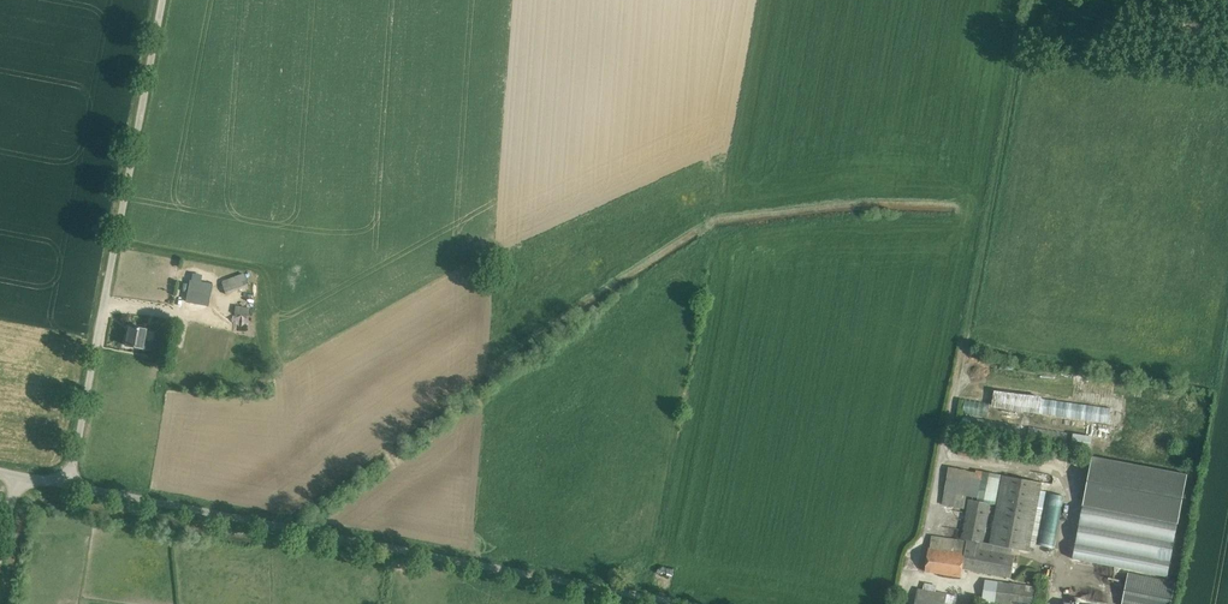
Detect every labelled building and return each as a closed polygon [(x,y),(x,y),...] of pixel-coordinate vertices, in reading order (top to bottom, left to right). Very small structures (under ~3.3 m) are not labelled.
[(248,286),(244,273),(235,276),(240,289),(248,286)] [(188,289),(186,301),(209,305),(211,293),(210,293),(190,289),(188,289)] [(236,305),(235,314),(247,315),(248,307),(236,305)] [(146,329),(129,326),(125,345),(142,348),(144,340),(154,342),(156,331),(146,329)] [(1040,414),(1042,397),(995,390),(992,407),(1040,414)] [(1021,425),(963,415),(961,430),(1018,439),(1021,425)] [(1067,432),(1030,426),(1027,440),(1065,446),(1067,432)] [(1092,436),(1073,433),(1071,446),(1091,449),(1092,436)] [(1188,474),(1092,456),(1083,505),(1179,523),(1188,474)] [(1011,578),(1014,555),(1012,554),(1013,549),(1030,551),(1042,482),(983,471),(983,474),(949,467),(942,504),(964,508),(967,495),(977,497),(977,501),(969,499),(961,539),(932,536),(926,571),(961,577),(964,568),(1011,578)] [(1047,480),(1048,474),(1035,472),(1034,478),(1047,480)] [(1178,524),(1083,507),(1079,525),(1174,543),(1178,524)] [(1076,543),(1171,561),(1174,543),(1079,525),(1076,543)] [(1171,561),(1076,543),(1073,558),(1168,576),(1171,561)] [(1129,572),(1122,603),(1172,603),(1176,582),(1129,572)] [(998,581),(995,601),(1016,603),(1033,603),(1035,587),(998,581)] [(917,588),(914,603),(956,603),(944,602),(946,593),(917,588)]
